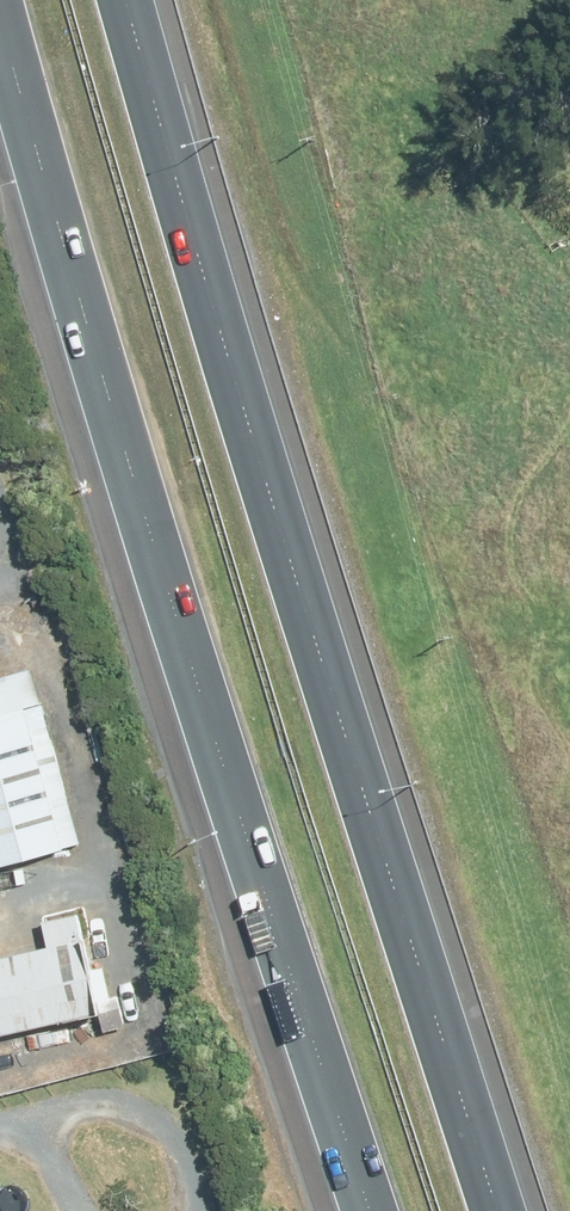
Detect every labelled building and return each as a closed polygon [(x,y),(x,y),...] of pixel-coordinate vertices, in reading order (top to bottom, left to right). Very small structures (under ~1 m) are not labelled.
[(83,838),(42,689),(0,700),(0,862),(83,838)] [(85,918),(0,940),(0,1021),(105,993),(85,918)]
